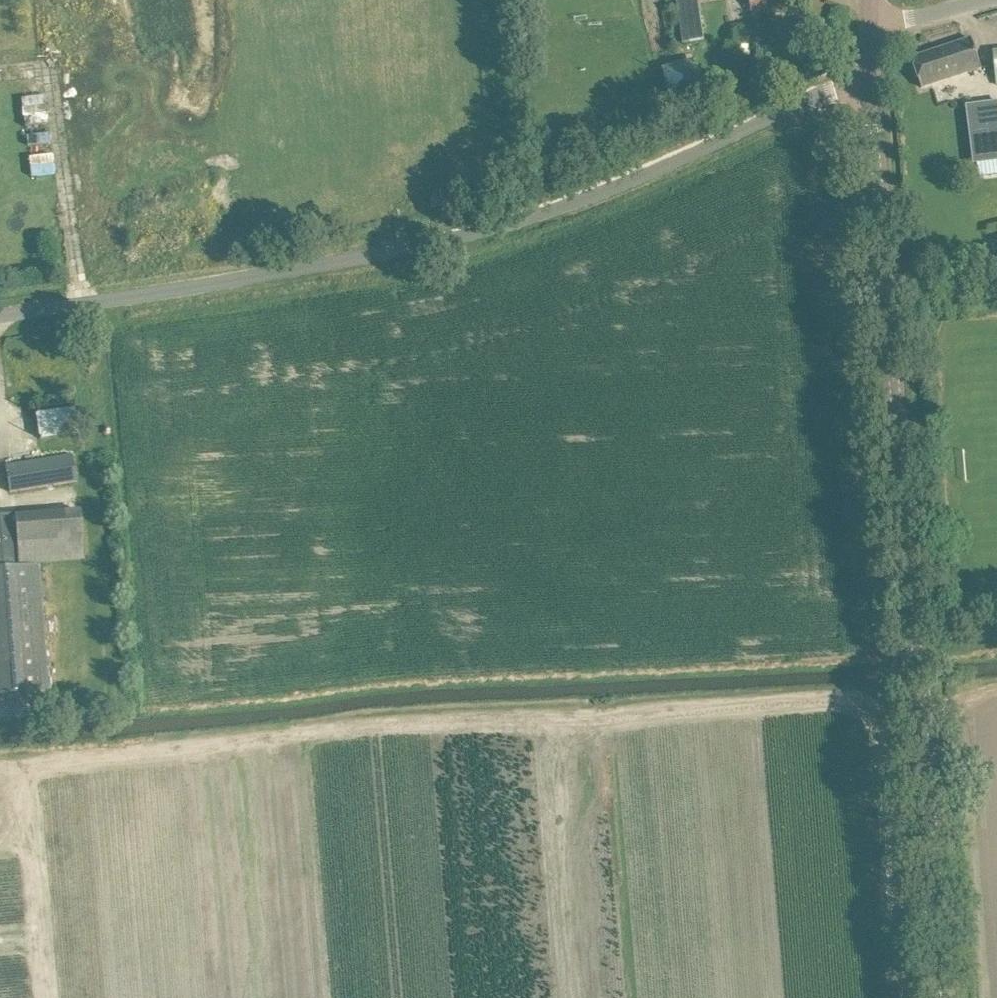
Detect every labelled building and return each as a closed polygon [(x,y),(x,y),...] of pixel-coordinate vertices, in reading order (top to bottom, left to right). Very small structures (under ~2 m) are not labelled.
[(699,0),(677,0),(683,43),(705,40),(699,0)] [(783,0),(745,0),(745,3),(751,2),(752,11),(784,7),(783,0)] [(912,59),(922,88),(981,68),(972,39),(912,59)] [(703,92),(704,64),(672,63),(671,91),(703,92)] [(22,94),(21,84),(0,87),(0,97),(22,94)] [(49,92),(25,96),(29,119),(53,115),(49,92)] [(991,161),(983,104),(967,106),(974,164),(991,161)] [(38,163),(38,173),(57,172),(57,162),(38,163)] [(81,407),(38,411),(41,436),(83,432),(81,407)] [(76,482),(72,456),(5,466),(9,492),(76,482)] [(81,506),(16,510),(19,562),(84,562),(81,506)] [(0,512),(0,562),(14,561),(11,511),(0,512)] [(47,691),(39,565),(0,568),(0,695),(47,691)]
